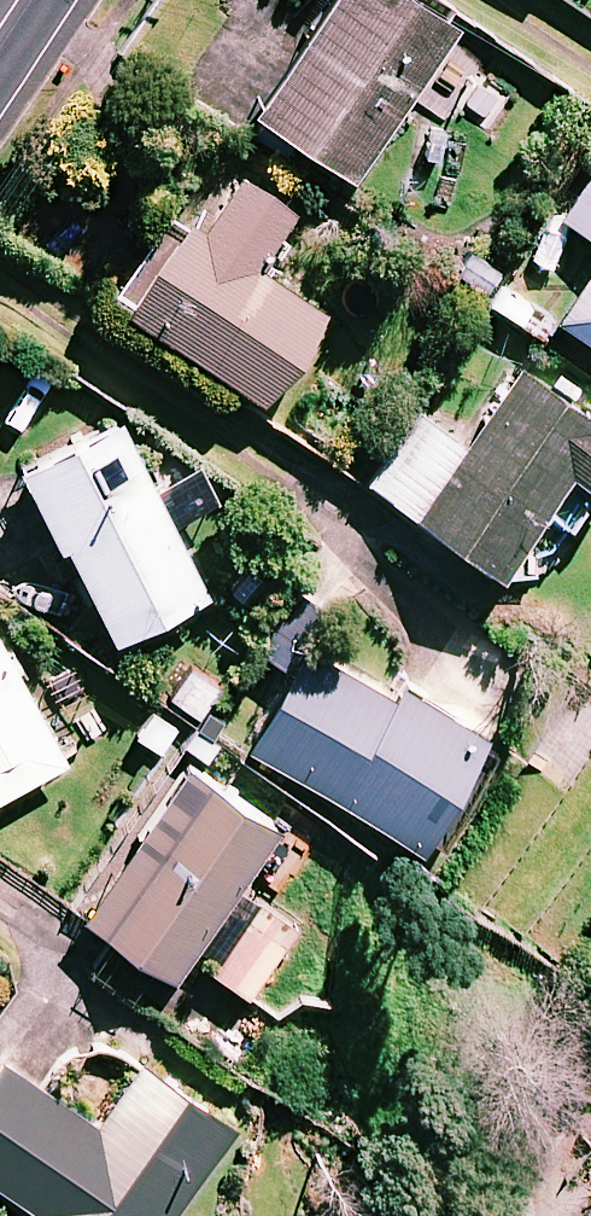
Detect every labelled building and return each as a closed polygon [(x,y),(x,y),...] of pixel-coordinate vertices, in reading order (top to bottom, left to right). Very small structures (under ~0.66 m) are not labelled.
[(430,0),(329,0),(257,103),(356,172),(461,21),(430,0)] [(296,206),(232,161),(206,197),(193,187),(118,294),(266,397),(328,308),(259,260),(296,206)] [(563,212),(590,231),(590,171),(563,212)] [(559,314),(590,335),(590,267),(559,314)] [(553,380),(523,359),(468,441),(421,409),(373,479),(503,568),(573,467),(590,480),(590,382),(565,364),(553,380)] [(207,587),(120,410),(23,458),(62,535),(67,533),(116,632),(207,587)] [(0,635),(0,792),(65,759),(0,635)] [(394,690),(307,642),(251,743),(419,836),(482,723),(400,678),(394,690)] [(280,823),(190,760),(84,910),(174,974),(280,823)] [(297,923),(261,895),(210,963),(247,991),(297,923)] [(0,1053),(0,1182),(51,1215),(171,1215),(235,1120),(189,1089),(147,1151),(0,1053)]
